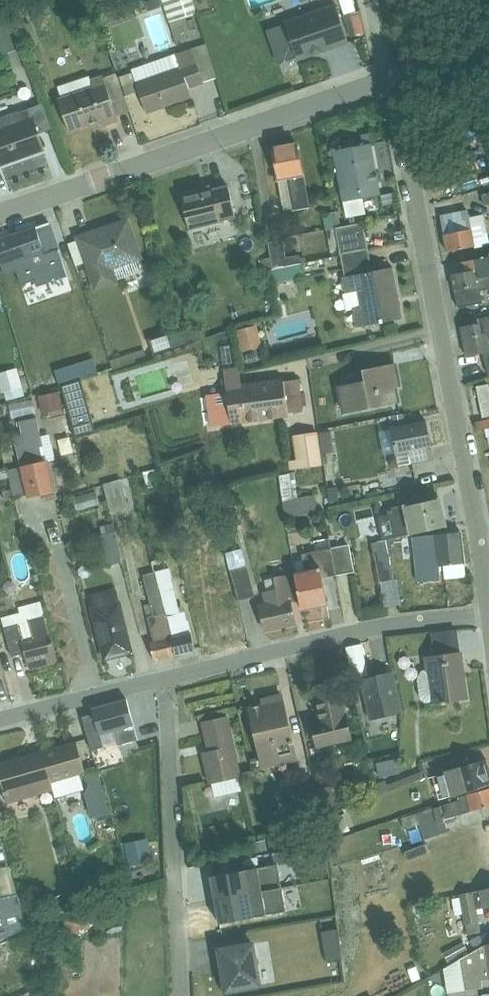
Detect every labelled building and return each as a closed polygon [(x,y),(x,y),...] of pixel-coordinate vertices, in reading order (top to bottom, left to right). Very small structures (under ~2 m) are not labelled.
[(162,0),(149,0),(143,2),(147,12),(163,5),(162,0)] [(163,5),(169,23),(197,14),(193,0),(162,0),(163,5)] [(354,10),(351,0),(338,0),(342,14),(354,10)] [(48,2),(29,8),(33,18),(51,12),(48,2)] [(298,61),(348,43),(335,5),(284,22),(298,61)] [(21,48),(6,6),(0,8),(0,48),(2,54),(21,48)] [(357,14),(348,17),(352,34),(362,32),(357,14)] [(131,70),(132,73),(119,78),(126,96),(138,91),(147,114),(192,98),(189,89),(204,84),(203,83),(191,49),(131,70)] [(116,117),(103,79),(102,76),(90,80),(89,76),(58,87),(61,98),(58,100),(69,132),(100,122),(102,127),(118,122),(116,117)] [(32,119),(31,119),(28,109),(18,113),(17,112),(0,118),(0,165),(0,166),(43,150),(32,119)] [(297,144),(272,149),(284,211),(292,210),(292,212),(309,208),(297,144)] [(363,146),(333,151),(346,218),(366,214),(363,199),(380,195),(377,180),(378,180),(377,174),(376,174),(371,144),(363,146)] [(190,231),(220,223),(213,188),(182,195),(190,231)] [(441,216),(447,252),(488,245),(488,243),(483,215),(469,218),(467,211),(441,216)] [(326,230),(336,228),(333,213),(322,215),(325,230),(326,230)] [(127,222),(79,239),(79,241),(87,262),(97,291),(118,283),(117,280),(142,272),(138,261),(140,260),(127,222)] [(341,227),(336,228),(340,255),(368,249),(364,223),(341,227)] [(0,240),(0,261),(9,289),(36,280),(39,289),(67,278),(49,224),(0,240)] [(331,257),(340,255),(336,228),(326,230),(331,257)] [(283,241),(267,243),(270,258),(272,270),(301,264),(306,262),(305,257),(300,258),(299,255),(286,258),(283,241)] [(372,272),(368,249),(340,255),(344,277),(342,278),(345,294),(343,294),(346,311),(352,310),(356,328),(364,327),(366,329),(375,328),(377,324),(402,319),(392,268),(372,272)] [(488,254),(488,257),(453,267),(453,268),(458,267),(460,273),(477,270),(479,290),(488,288),(488,254)] [(267,280),(274,279),(272,270),(270,258),(262,259),(264,271),(265,271),(267,280)] [(301,264),(272,270),(274,279),(275,284),(304,278),(301,264)] [(480,296),(479,290),(477,270),(460,273),(452,275),(458,308),(481,302),(480,296)] [(477,319),(478,324),(461,327),(466,356),(483,353),(485,362),(488,376),(488,317),(477,319)] [(201,326),(169,336),(173,347),(205,337),(201,326)] [(256,326),(237,331),(242,352),(262,347),(256,326)] [(168,333),(149,340),(153,353),(173,347),(169,336),(168,333)] [(143,350),(117,359),(120,368),(146,359),(143,350)] [(61,388),(81,381),(99,375),(93,359),(56,371),(61,388)] [(395,365),(362,371),(364,381),(337,387),(342,413),(398,403),(395,386),(399,386),(395,365)] [(210,427),(288,418),(288,414),(304,412),(299,380),(284,382),(284,379),(242,385),(239,368),(224,369),(225,379),(222,380),(222,387),(226,388),(226,393),(206,396),(210,427)] [(25,396),(17,369),(0,374),(0,386),(2,393),(4,392),(7,401),(25,396)] [(81,381),(61,388),(76,438),(96,434),(81,381)] [(43,413),(63,408),(59,393),(40,397),(43,413)] [(12,419),(36,414),(33,401),(9,406),(12,419)] [(8,478),(14,498),(16,497),(26,495),(27,499),(56,492),(48,461),(55,459),(49,435),(41,437),(36,419),(20,423),(23,436),(15,438),(22,468),(6,471),(8,478)] [(476,421),(478,431),(486,429),(488,442),(488,419),(476,421)] [(426,422),(390,429),(397,467),(434,460),(426,422)] [(331,431),(319,432),(322,454),(334,453),(331,431)] [(322,466),(317,432),(293,436),(296,460),(288,461),(288,469),(322,466)] [(58,439),(62,455),(74,453),(70,437),(58,439)] [(143,473),(147,489),(158,486),(154,470),(143,473)] [(295,473),(279,475),(286,520),(318,514),(315,495),(298,498),(296,488),(298,488),(295,473)] [(104,486),(110,513),(127,508),(121,481),(104,486)] [(100,505),(96,492),(74,500),(77,512),(100,505)] [(383,541),(387,540),(446,527),(440,499),(387,510),(389,515),(378,518),(383,541)] [(99,536),(106,567),(123,563),(113,524),(101,527),(103,535),(99,536)] [(464,564),(461,532),(413,538),(417,582),(441,580),(439,567),(444,566),(445,579),(465,577),(464,564)] [(383,541),(372,543),(380,584),(395,581),(387,540),(383,541)] [(332,549),(336,575),(353,572),(348,546),(332,549)] [(226,554),(239,601),(255,597),(241,549),(226,554)] [(322,578),(336,575),(332,549),(302,555),(303,560),(293,562),(301,610),(327,605),(322,578)] [(200,574),(197,557),(185,559),(189,576),(200,574)] [(184,606),(178,608),(169,569),(166,570),(163,559),(152,561),(155,572),(175,656),(195,651),(184,606)] [(154,661),(175,656),(155,572),(143,575),(150,604),(144,606),(154,642),(149,643),(154,661)] [(264,603),(259,604),(265,632),(295,625),(290,603),(297,602),(292,575),(265,580),(267,591),(262,593),(264,603)] [(116,589),(89,596),(104,660),(132,653),(116,589)] [(20,613),(1,618),(11,658),(24,654),(29,671),(58,664),(40,602),(19,608),(20,613)] [(429,657),(430,670),(422,671),(419,675),(417,680),(419,697),(422,702),(426,705),(467,700),(460,652),(429,657)] [(392,672),(362,679),(371,721),(401,714),(392,672)] [(312,688),(319,719),(310,722),(316,749),(352,741),(338,682),(312,688)] [(263,705),(250,708),(264,769),(296,762),(281,695),(262,699),(263,705)] [(82,718),(91,750),(103,747),(99,735),(114,731),(118,746),(138,741),(127,700),(92,710),(93,714),(82,718)] [(212,784),(238,778),(241,777),(227,717),(202,722),(209,752),(202,754),(210,785),(212,784)] [(53,791),(55,798),(84,790),(80,775),(85,773),(76,742),(43,752),(53,791)] [(53,791),(43,752),(0,764),(0,777),(8,803),(53,791)] [(398,758),(376,763),(379,779),(402,773),(398,758)] [(433,777),(439,799),(488,785),(488,770),(486,760),(433,777)] [(385,781),(374,785),(378,797),(423,778),(422,772),(387,786),(385,781)] [(83,781),(87,815),(105,813),(101,779),(83,781)] [(457,798),(458,801),(400,819),(404,830),(418,826),(423,840),(448,832),(445,824),(455,821),(454,816),(488,807),(488,789),(457,798)] [(320,813),(315,790),(292,796),(298,818),(320,813)] [(76,797),(61,802),(64,813),(79,808),(76,797)] [(344,815),(329,820),(335,837),(350,831),(344,815)] [(145,838),(122,843),(127,865),(150,859),(145,838)] [(266,840),(252,842),(254,853),(269,850),(266,840)] [(437,845),(414,852),(417,862),(440,854),(437,845)] [(280,889),(276,865),(210,877),(215,901),(280,889)] [(96,878),(102,896),(131,887),(125,869),(96,878)] [(11,870),(0,872),(0,940),(26,929),(11,870)] [(219,924),(284,912),(280,889),(215,901),(219,924)] [(459,895),(459,898),(452,900),(455,916),(462,914),(467,935),(481,933),(478,915),(484,914),(482,908),(488,907),(488,889),(459,895)] [(64,894),(46,902),(53,918),(71,910),(64,894)] [(86,913),(62,922),(67,937),(91,928),(86,913)] [(338,929),(322,931),(327,962),(342,959),(338,929)] [(469,952),(465,944),(449,953),(453,961),(469,952)] [(488,980),(488,944),(460,960),(464,991),(483,989),(481,982),(488,980)] [(251,945),(219,951),(222,971),(219,971),(222,991),(258,985),(251,945)]
